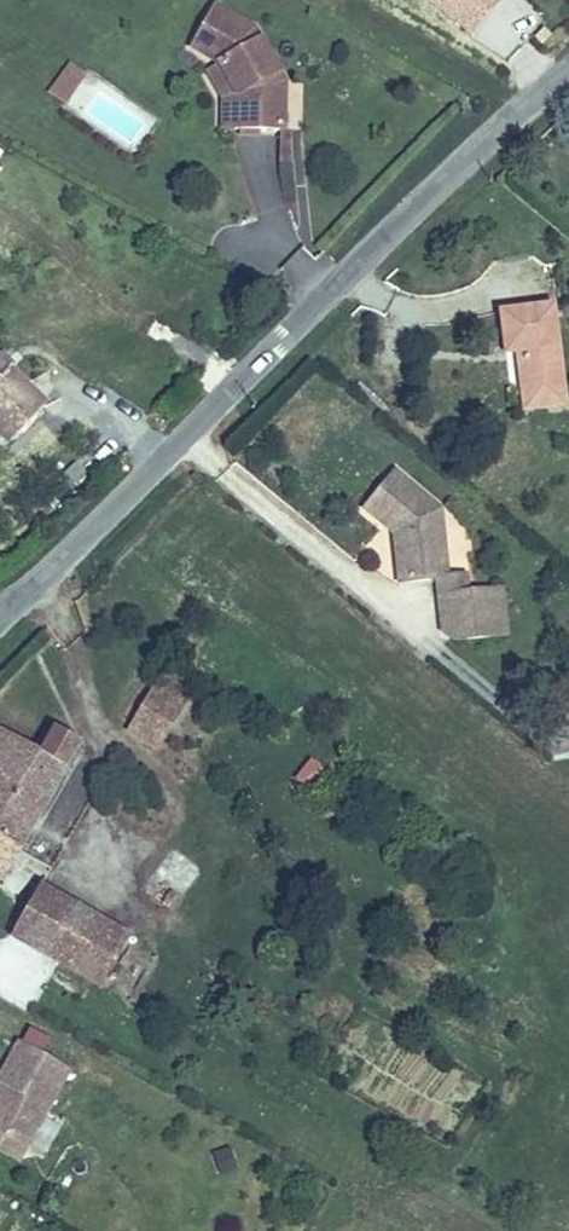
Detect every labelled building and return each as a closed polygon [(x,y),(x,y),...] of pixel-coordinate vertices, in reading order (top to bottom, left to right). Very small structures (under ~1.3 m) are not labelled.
[(496,0),(423,0),(468,35),(496,0)] [(211,1),(187,41),(214,58),(231,89),(229,122),(275,125),(277,79),(248,24),(211,1)] [(214,58),(202,64),(217,91),(215,121),(229,122),(231,89),(214,58)] [(68,105),(84,70),(62,60),(46,95),(68,105)] [(548,303),(494,310),(499,354),(511,353),(516,391),(559,386),(548,303)] [(4,361),(9,357),(0,348),(0,357),(4,361)] [(36,396),(4,361),(0,357),(0,429),(36,396)] [(559,386),(516,391),(519,412),(562,406),(559,386)] [(359,505),(388,529),(392,533),(393,540),(389,540),(392,577),(432,574),(441,573),(435,504),(391,468),(359,505)] [(441,573),(432,574),(433,593),(461,590),(459,571),(441,573)] [(461,590),(433,593),(437,628),(446,636),(500,630),(496,587),(461,590)] [(159,681),(134,729),(165,745),(189,696),(159,681)] [(53,722),(40,744),(0,721),(0,872),(1,872),(79,737),(53,722)] [(69,963),(95,918),(42,887),(16,933),(69,963)] [(157,953),(95,918),(69,963),(131,998),(157,953)] [(0,1092),(0,1127),(16,1137),(32,1132),(71,1067),(22,1039),(0,1077),(6,1081),(0,1092)] [(16,1161),(32,1132),(16,1137),(0,1127),(0,1152),(16,1161)]
